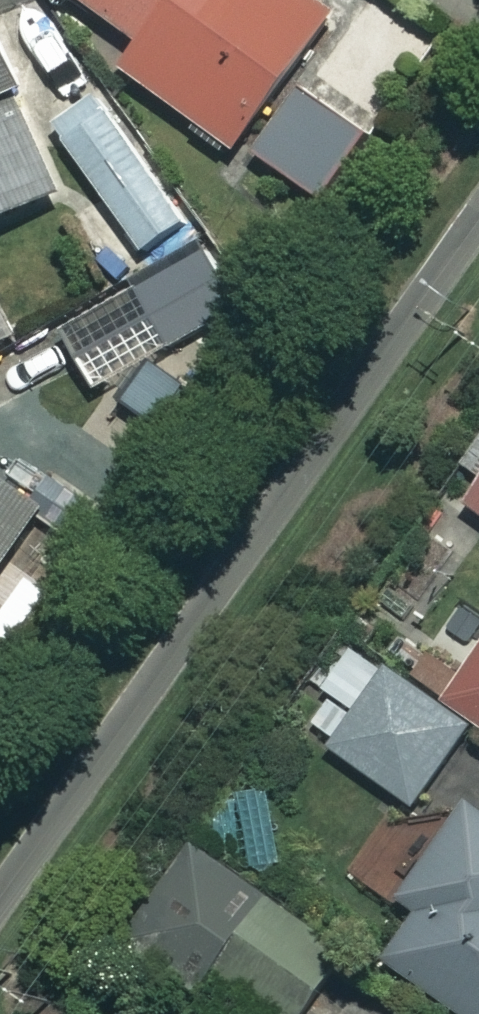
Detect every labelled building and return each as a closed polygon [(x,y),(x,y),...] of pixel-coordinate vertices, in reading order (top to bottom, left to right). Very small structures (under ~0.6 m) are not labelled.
[(287,72),(335,9),(323,0),(90,0),(141,39),(122,63),(231,146),(239,135),(319,196),(367,133),(287,72)] [(0,35),(0,212),(58,186),(13,86),(21,82),(0,35)] [(187,219),(101,95),(58,125),(143,249),(187,219)] [(243,305),(206,244),(133,289),(169,349),(243,305)] [(0,474),(0,562),(41,502),(0,474)] [(467,500),(478,508),(478,484),(467,500)] [(467,723),(351,644),(298,722),(414,801),(467,723)] [(450,701),(478,721),(478,659),(450,701)] [(464,797),(399,891),(420,905),(386,953),(473,1013),(478,1013),(478,808),(464,797)] [(117,935),(249,1013),(309,1013),(352,943),(176,837),(117,935)]
